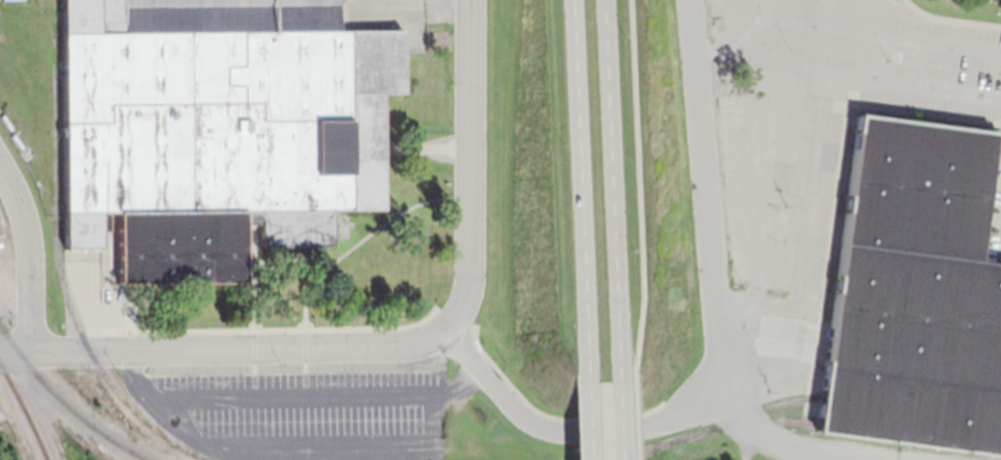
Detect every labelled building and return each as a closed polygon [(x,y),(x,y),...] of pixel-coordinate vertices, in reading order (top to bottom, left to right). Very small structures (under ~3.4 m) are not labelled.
[(65,247),(101,246),(100,211),(118,211),(117,283),(245,282),(244,210),(259,209),(261,245),(333,245),(333,210),(381,209),(381,92),(403,92),(401,28),(338,29),(338,0),(62,0),(65,247)] [(978,260),(1000,263),(1000,456),(815,431),(817,422),(817,416),(823,377),(829,331),(836,276),(857,113),(994,130),(992,150),(988,177),(978,260)]
